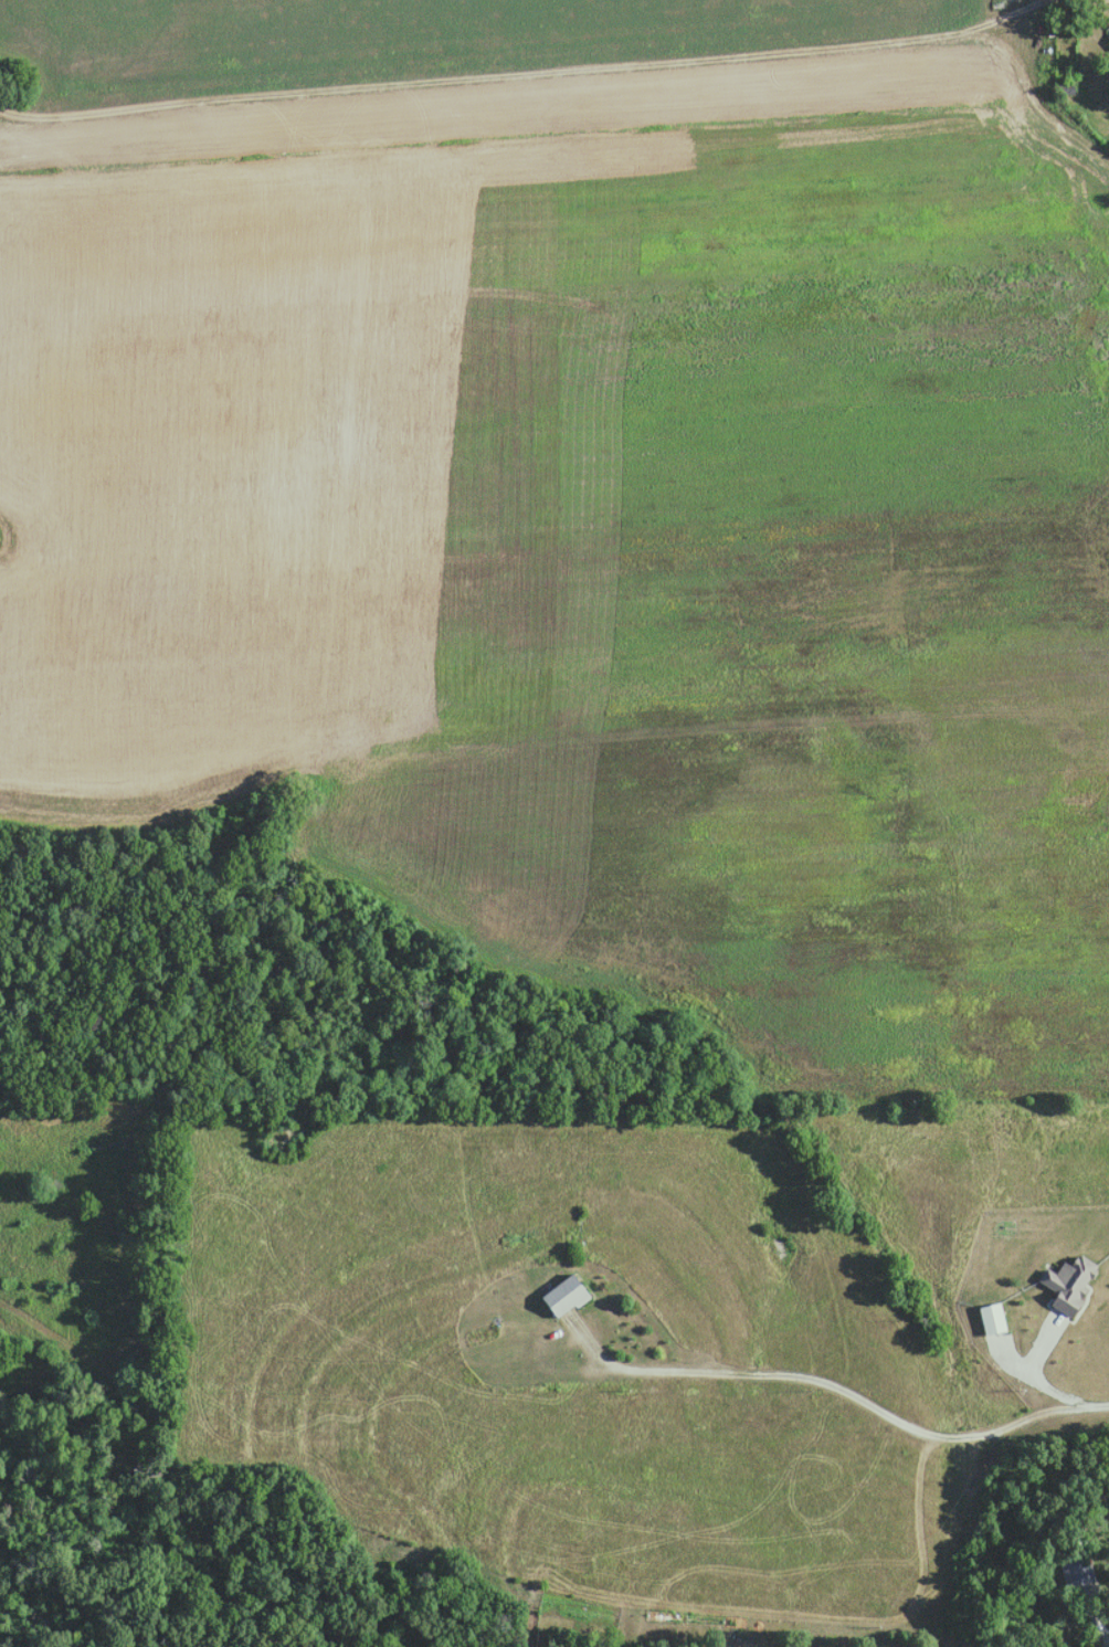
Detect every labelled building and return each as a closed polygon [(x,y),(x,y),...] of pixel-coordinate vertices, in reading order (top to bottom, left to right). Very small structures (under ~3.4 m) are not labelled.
[(544,1299),(562,1320),(592,1293),(573,1273),(544,1299)] [(1008,1331),(999,1303),(979,1309),(987,1336),(1008,1331)]
